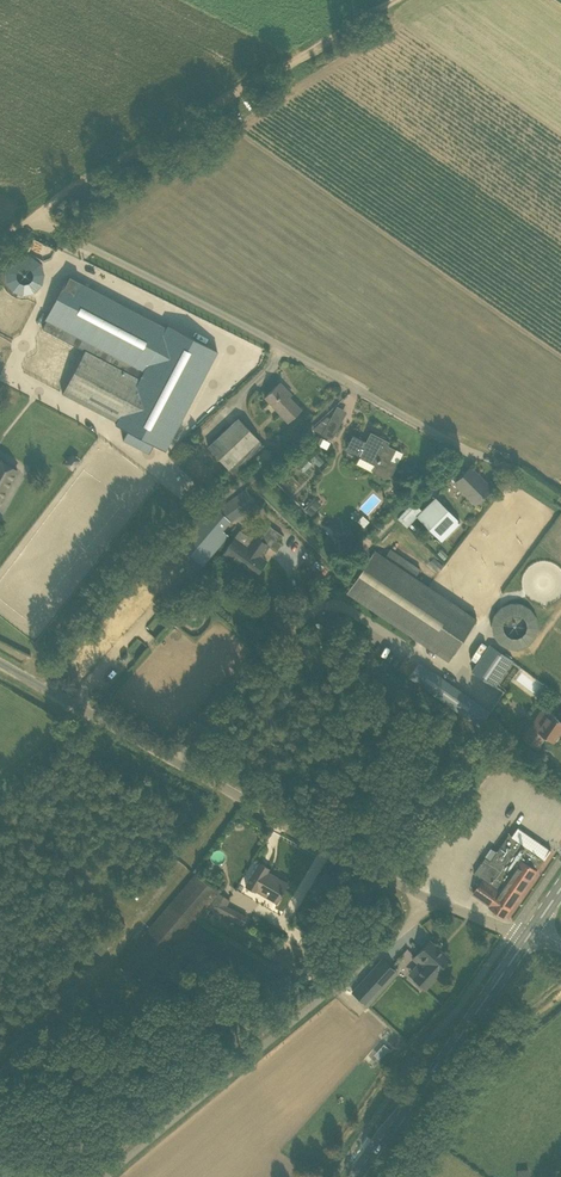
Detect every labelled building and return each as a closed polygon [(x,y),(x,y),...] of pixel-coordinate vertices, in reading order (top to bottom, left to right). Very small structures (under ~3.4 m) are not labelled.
[(49,273),(24,250),(0,276),(25,299),(49,273)] [(62,392),(105,415),(117,421),(116,424),(127,430),(123,439),(149,452),(154,444),(165,450),(218,350),(168,324),(166,327),(68,275),(45,319),(47,320),(43,328),(84,350),(62,392)] [(265,396),(288,421),(301,409),(285,392),(287,390),(280,382),(265,396)] [(208,446),(233,473),(264,444),(239,417),(208,446)] [(323,433),(332,438),(341,422),(331,417),(323,433)] [(371,432),(366,442),(353,435),(347,448),(360,455),(359,456),(376,464),(373,471),(380,475),(382,475),(384,476),(386,475),(388,475),(390,474),(392,472),(393,470),(396,464),(389,460),(395,449),(387,445),(389,442),(371,432)] [(18,470),(0,460),(0,502),(18,470)] [(470,466),(454,483),(475,504),(491,487),(470,466)] [(193,556),(201,563),(203,565),(230,535),(224,530),(231,521),(258,502),(247,487),(218,508),(209,500),(200,510),(85,644),(75,655),(93,670),(193,556)] [(312,514),(322,504),(315,497),(305,508),(312,514)] [(436,497),(417,516),(441,540),(460,521),(436,497)] [(356,520),(364,527),(369,521),(362,514),(356,520)] [(267,544),(276,551),(282,543),(278,541),(283,535),(270,526),(261,540),(255,536),(247,547),(235,537),(223,553),(242,566),(243,564),(257,574),(266,560),(259,555),(267,544)] [(476,619),(374,550),(346,592),(448,660),(476,619)] [(443,565),(434,557),(429,562),(439,570),(443,565)] [(503,651),(540,636),(524,598),(487,613),(503,651)] [(511,659),(499,652),(490,645),(472,670),(493,685),(511,659)] [(409,676),(462,714),(472,700),(430,670),(429,671),(418,663),(409,676)] [(524,738),(537,747),(546,735),(554,740),(560,731),(560,719),(549,711),(544,708),(524,738)] [(510,833),(491,861),(486,857),(475,873),(483,879),(474,893),(491,905),(505,916),(551,849),(519,827),(513,835),(510,833)] [(276,902),(278,898),(287,882),(267,870),(268,867),(259,862),(246,885),(276,902)] [(196,872),(118,963),(141,982),(207,905),(218,892),(219,890),(196,872)] [(229,899),(218,892),(207,905),(216,911),(220,905),(224,908),(227,903),(229,899)] [(234,908),(228,918),(242,925),(247,916),(234,908)] [(421,957),(427,963),(413,977),(415,979),(414,981),(421,987),(422,985),(425,988),(438,973),(437,972),(449,958),(429,940),(414,957),(418,961),(421,957)] [(395,970),(383,959),(353,992),(365,1003),(395,970)] [(390,1048),(384,1044),(381,1048),(386,1052),(390,1048)]
